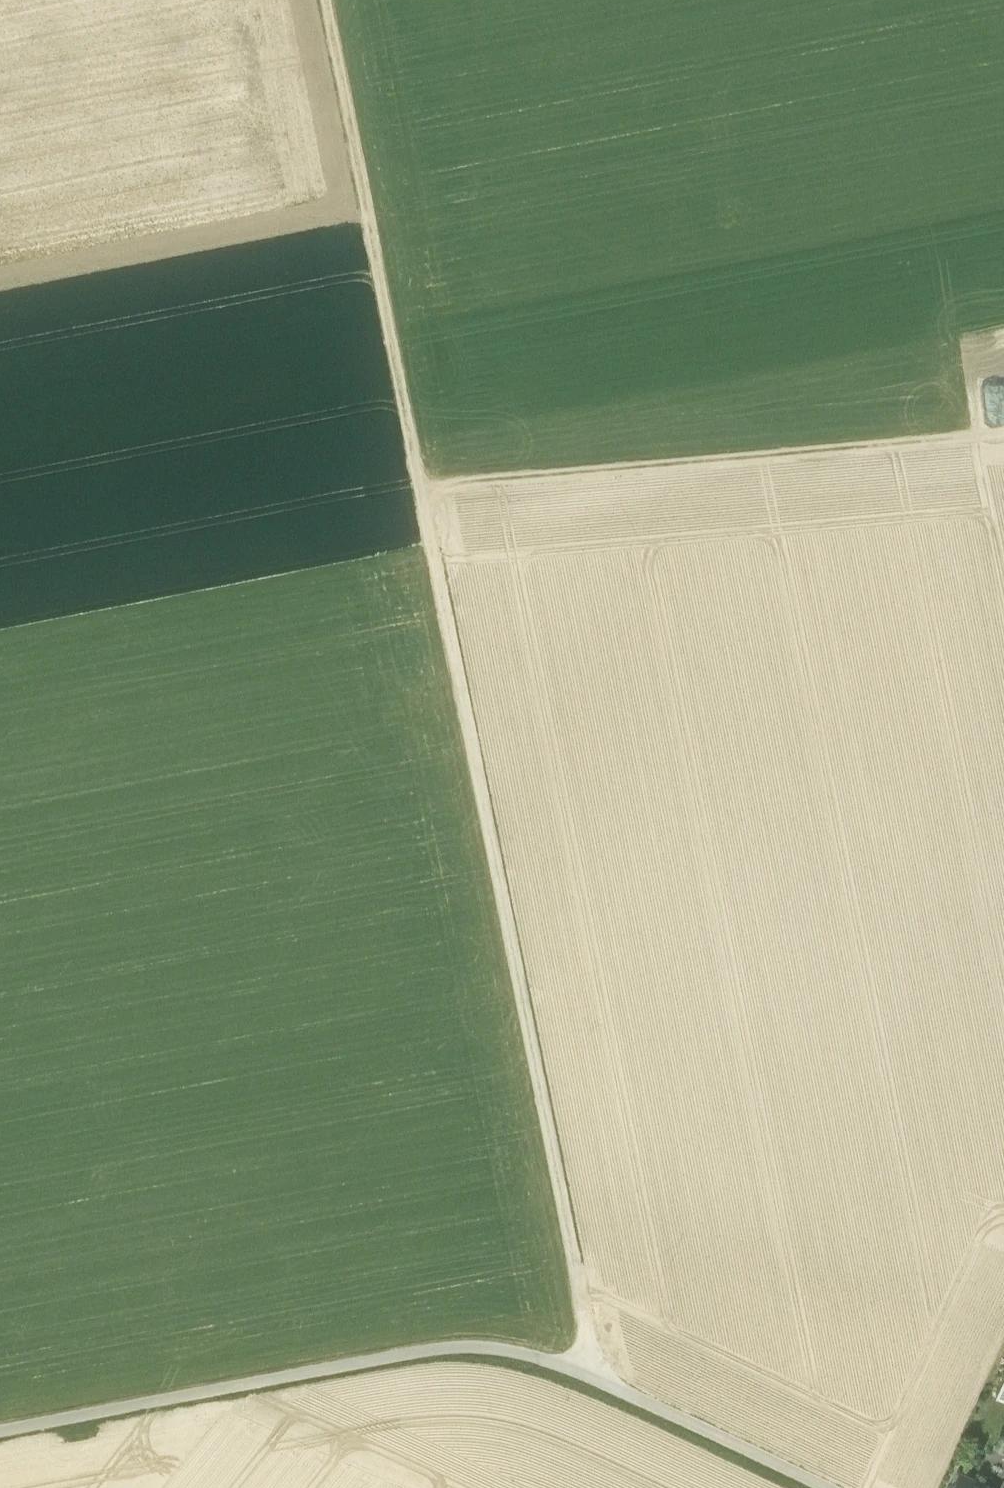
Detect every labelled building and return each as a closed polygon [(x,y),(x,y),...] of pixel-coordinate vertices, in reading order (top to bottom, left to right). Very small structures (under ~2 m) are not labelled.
[(960,1471),(951,1487),(995,1487),(960,1471)]
